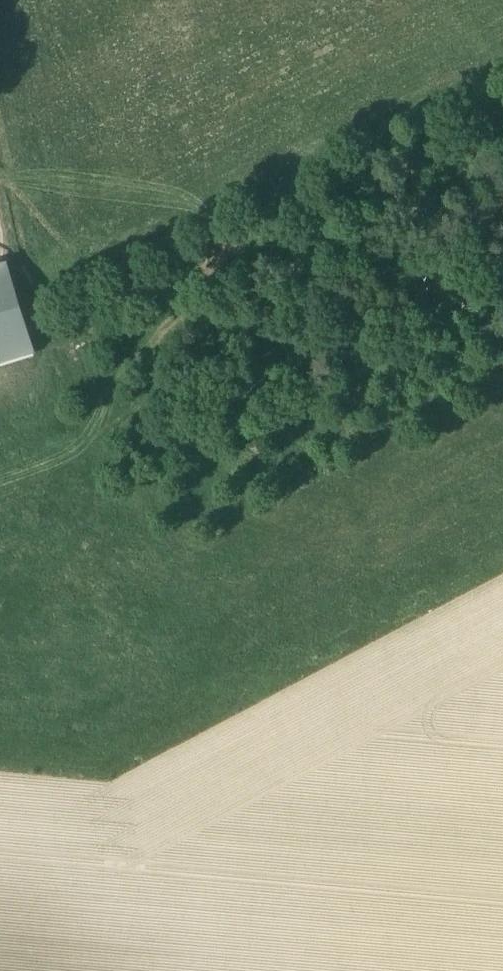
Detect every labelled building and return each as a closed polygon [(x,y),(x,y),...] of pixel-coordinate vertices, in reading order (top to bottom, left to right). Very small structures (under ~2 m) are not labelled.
[(8,263),(0,266),(0,363),(18,357),(35,352),(8,263)]
